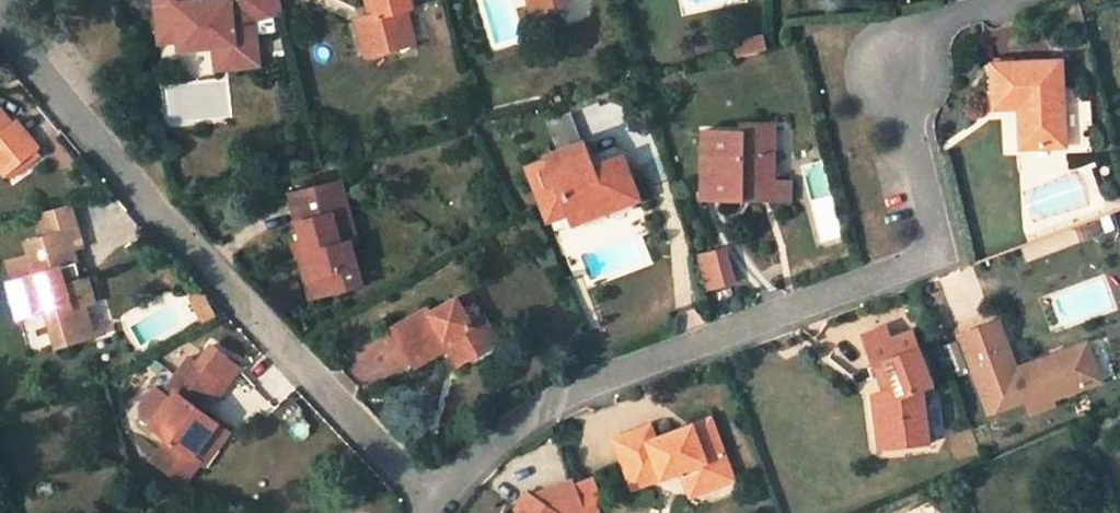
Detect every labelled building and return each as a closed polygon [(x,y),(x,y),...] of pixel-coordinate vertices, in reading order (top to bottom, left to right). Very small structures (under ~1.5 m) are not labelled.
[(220,43),(222,65),(252,61),(247,15),(270,10),(279,8),(277,0),(188,0),(179,1),(179,0),(148,0),(149,4),(152,29),(171,27),(172,39),(173,48),(206,45),(220,43)] [(400,9),(398,0),(363,0),(366,14),(358,16),(367,51),(379,49),(390,45),(388,38),(406,33),(400,9)] [(530,9),(546,5),(564,0),(527,0),(530,9)] [(352,17),(360,53),(367,51),(358,16),(352,17)] [(153,41),(172,39),(171,27),(152,29),(153,41)] [(406,33),(388,38),(390,45),(408,41),(406,33)] [(222,65),(220,43),(206,45),(209,66),(222,65)] [(1051,98),(1048,57),(987,61),(989,102),(1013,101),(1020,100),(1020,111),(1014,111),(1016,147),(1062,144),(1059,97),(1051,98)] [(9,123),(0,112),(0,130),(9,123)] [(34,145),(13,120),(9,123),(0,130),(0,171),(34,145)] [(736,130),(700,128),(697,195),(738,197),(738,186),(739,178),(747,178),(746,186),(767,186),(767,178),(769,125),(737,124),(736,130)] [(579,140),(524,160),(543,211),(563,204),(566,213),(575,217),(628,199),(631,190),(621,160),(611,155),(590,163),(586,160),(579,140)] [(301,240),(309,273),(303,275),(308,294),(345,285),(341,266),(353,263),(347,240),(353,238),(338,178),(294,188),(301,216),(295,217),(301,240)] [(746,186),(738,186),(738,197),(775,198),(776,178),(767,178),(767,186),(746,186)] [(289,190),(295,217),(301,216),(294,188),(289,190)] [(41,212),(47,233),(76,225),(70,204),(41,212)] [(92,300),(84,275),(80,276),(77,277),(72,261),(76,260),(72,246),(81,243),(76,225),(47,233),(26,239),(30,253),(35,271),(12,278),(7,279),(17,315),(46,307),(57,344),(94,333),(85,302),(92,300)] [(294,241),(303,275),(309,273),(301,240),(294,241)] [(712,248),(694,253),(702,284),(721,279),(712,248)] [(7,259),(12,278),(35,271),(30,253),(7,259)] [(341,266),(345,285),(357,281),(353,263),(341,266)] [(198,290),(188,295),(199,319),(209,312),(198,290)] [(466,344),(490,330),(478,308),(463,316),(452,295),(426,309),(424,305),(418,308),(388,325),(409,362),(430,351),(431,350),(428,344),(440,337),(444,344),(453,362),(471,353),(466,344)] [(96,334),(109,332),(104,303),(91,306),(96,334)] [(953,333),(982,411),(1018,397),(1023,411),(1047,403),(1045,397),(1080,384),(1072,362),(1070,363),(1064,347),(1019,364),(1020,368),(1010,372),(1008,367),(990,319),(953,333)] [(860,348),(882,340),(877,325),(854,334),(860,348)] [(471,353),(495,340),(490,330),(466,344),(471,353)] [(924,384),(905,331),(882,340),(860,348),(866,364),(876,360),(885,386),(868,393),(874,435),(896,432),(898,445),(923,442),(923,440),(917,400),(915,387),(924,384)] [(440,337),(428,344),(431,350),(444,344),(440,337)] [(1079,342),(1064,347),(1070,363),(1072,362),(1080,384),(1093,379),(1079,342)] [(217,424),(192,406),(214,378),(186,357),(159,391),(151,385),(136,403),(137,411),(150,421),(148,424),(167,439),(150,461),(178,482),(194,460),(191,458),(217,424)] [(931,398),(917,400),(923,440),(930,439),(938,430),(935,406),(931,398)] [(679,468),(695,461),(702,478),(728,468),(709,417),(688,424),(690,429),(676,434),(674,429),(653,437),(648,423),(611,436),(624,471),(643,464),(648,479),(679,468)] [(183,485),(225,431),(217,424),(191,458),(194,460),(178,482),(183,485)] [(676,434),(690,429),(688,424),(674,429),(676,434)] [(896,432),(874,435),(876,448),(898,445),(896,432)] [(702,478),(695,461),(679,468),(685,485),(688,494),(731,477),(728,468),(702,478)] [(624,471),(630,486),(648,479),(643,464),(624,471)] [(587,470),(572,476),(573,479),(582,502),(597,496),(587,470)] [(584,508),(573,479),(532,496),(527,492),(513,510),(517,512),(574,512),(584,508)]
